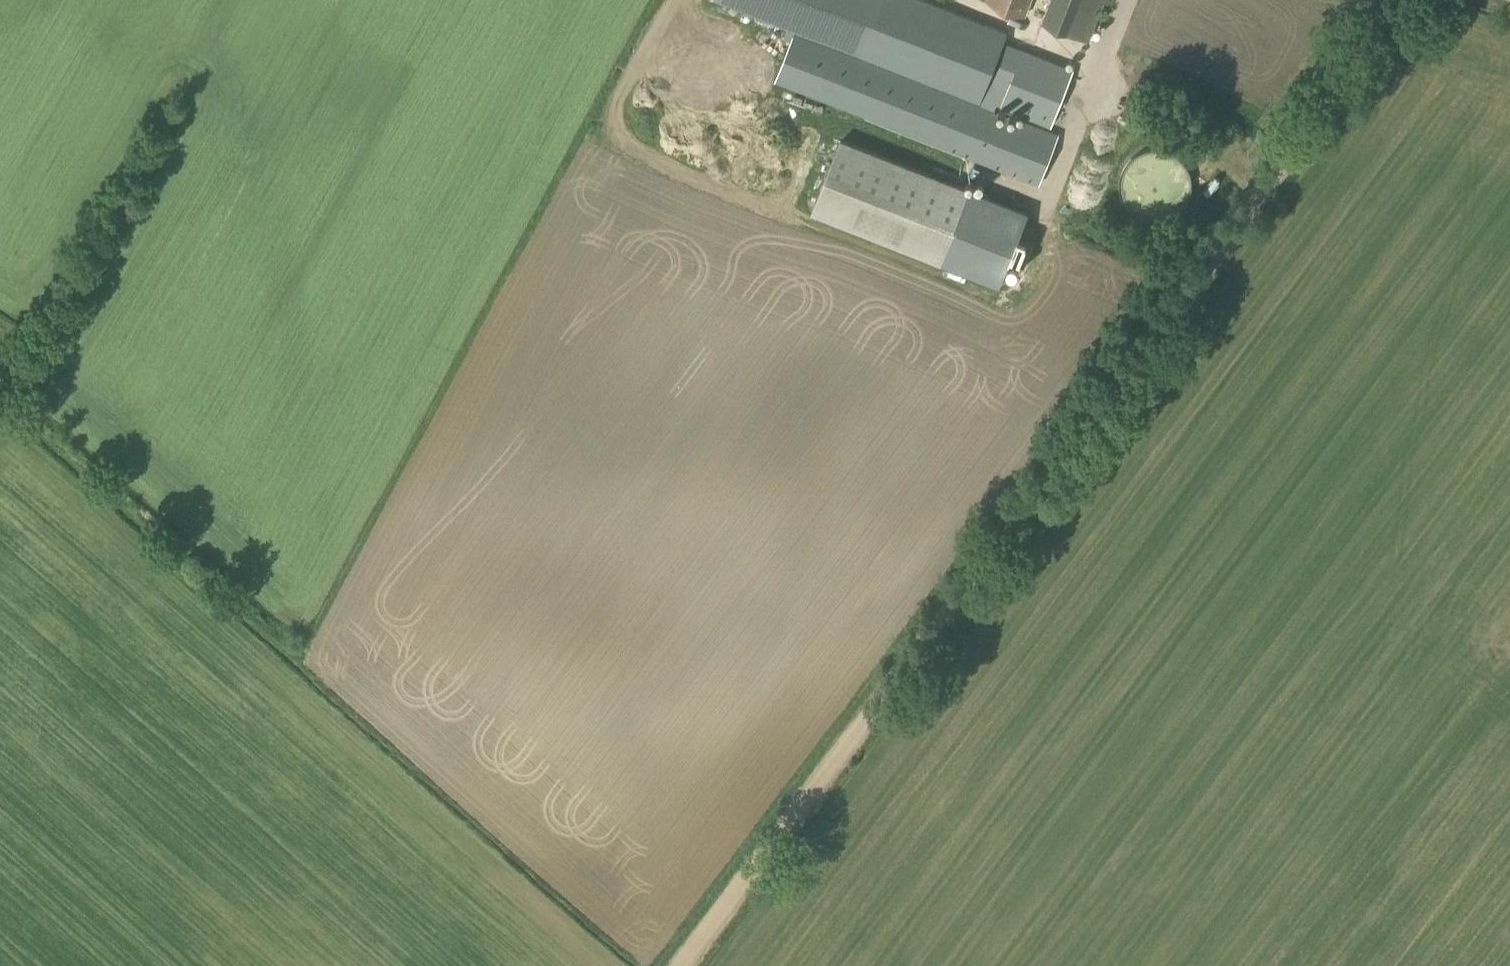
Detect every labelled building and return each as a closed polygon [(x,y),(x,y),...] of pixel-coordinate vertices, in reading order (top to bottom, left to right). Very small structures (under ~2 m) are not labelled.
[(860,54),(881,0),(723,0),(860,54)] [(923,10),(908,49),(990,81),(981,105),(795,33),(776,80),(1039,183),(1058,135),(995,110),(997,105),(1001,107),(1051,127),(1074,69),(946,18),(950,7),(932,0),(927,0),(923,10)] [(1025,15),(1031,0),(988,0),(1025,15)] [(1042,23),(1089,42),(1105,0),(1051,0),(1042,23)] [(1000,283),(1027,213),(841,140),(814,210),(1000,283)]
